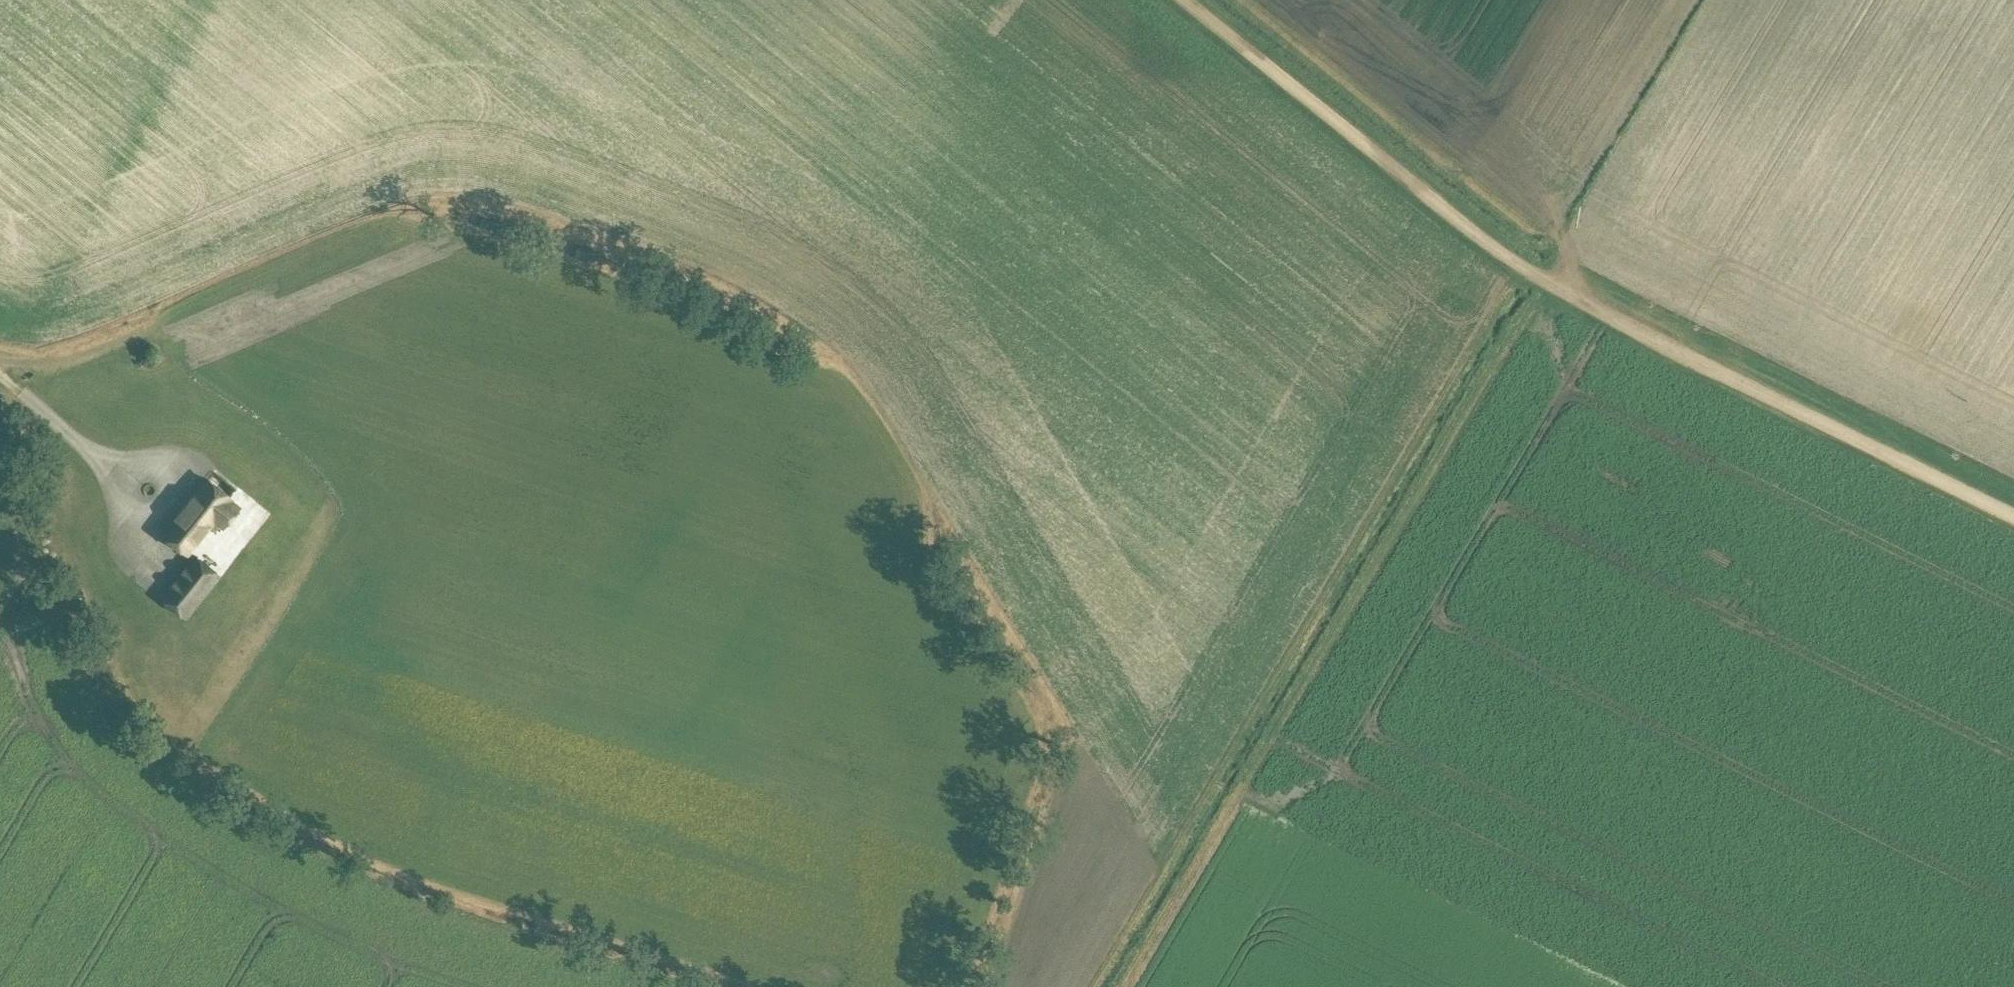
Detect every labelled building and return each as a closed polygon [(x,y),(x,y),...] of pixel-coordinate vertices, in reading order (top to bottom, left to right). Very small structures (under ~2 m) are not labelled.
[(580,246),(578,253),(599,258),(601,250),(580,246)] [(231,496),(209,478),(165,532),(187,551),(215,516),(224,524),(239,506),(229,499),(231,496)] [(185,614),(218,573),(196,556),(164,597),(185,614)]
